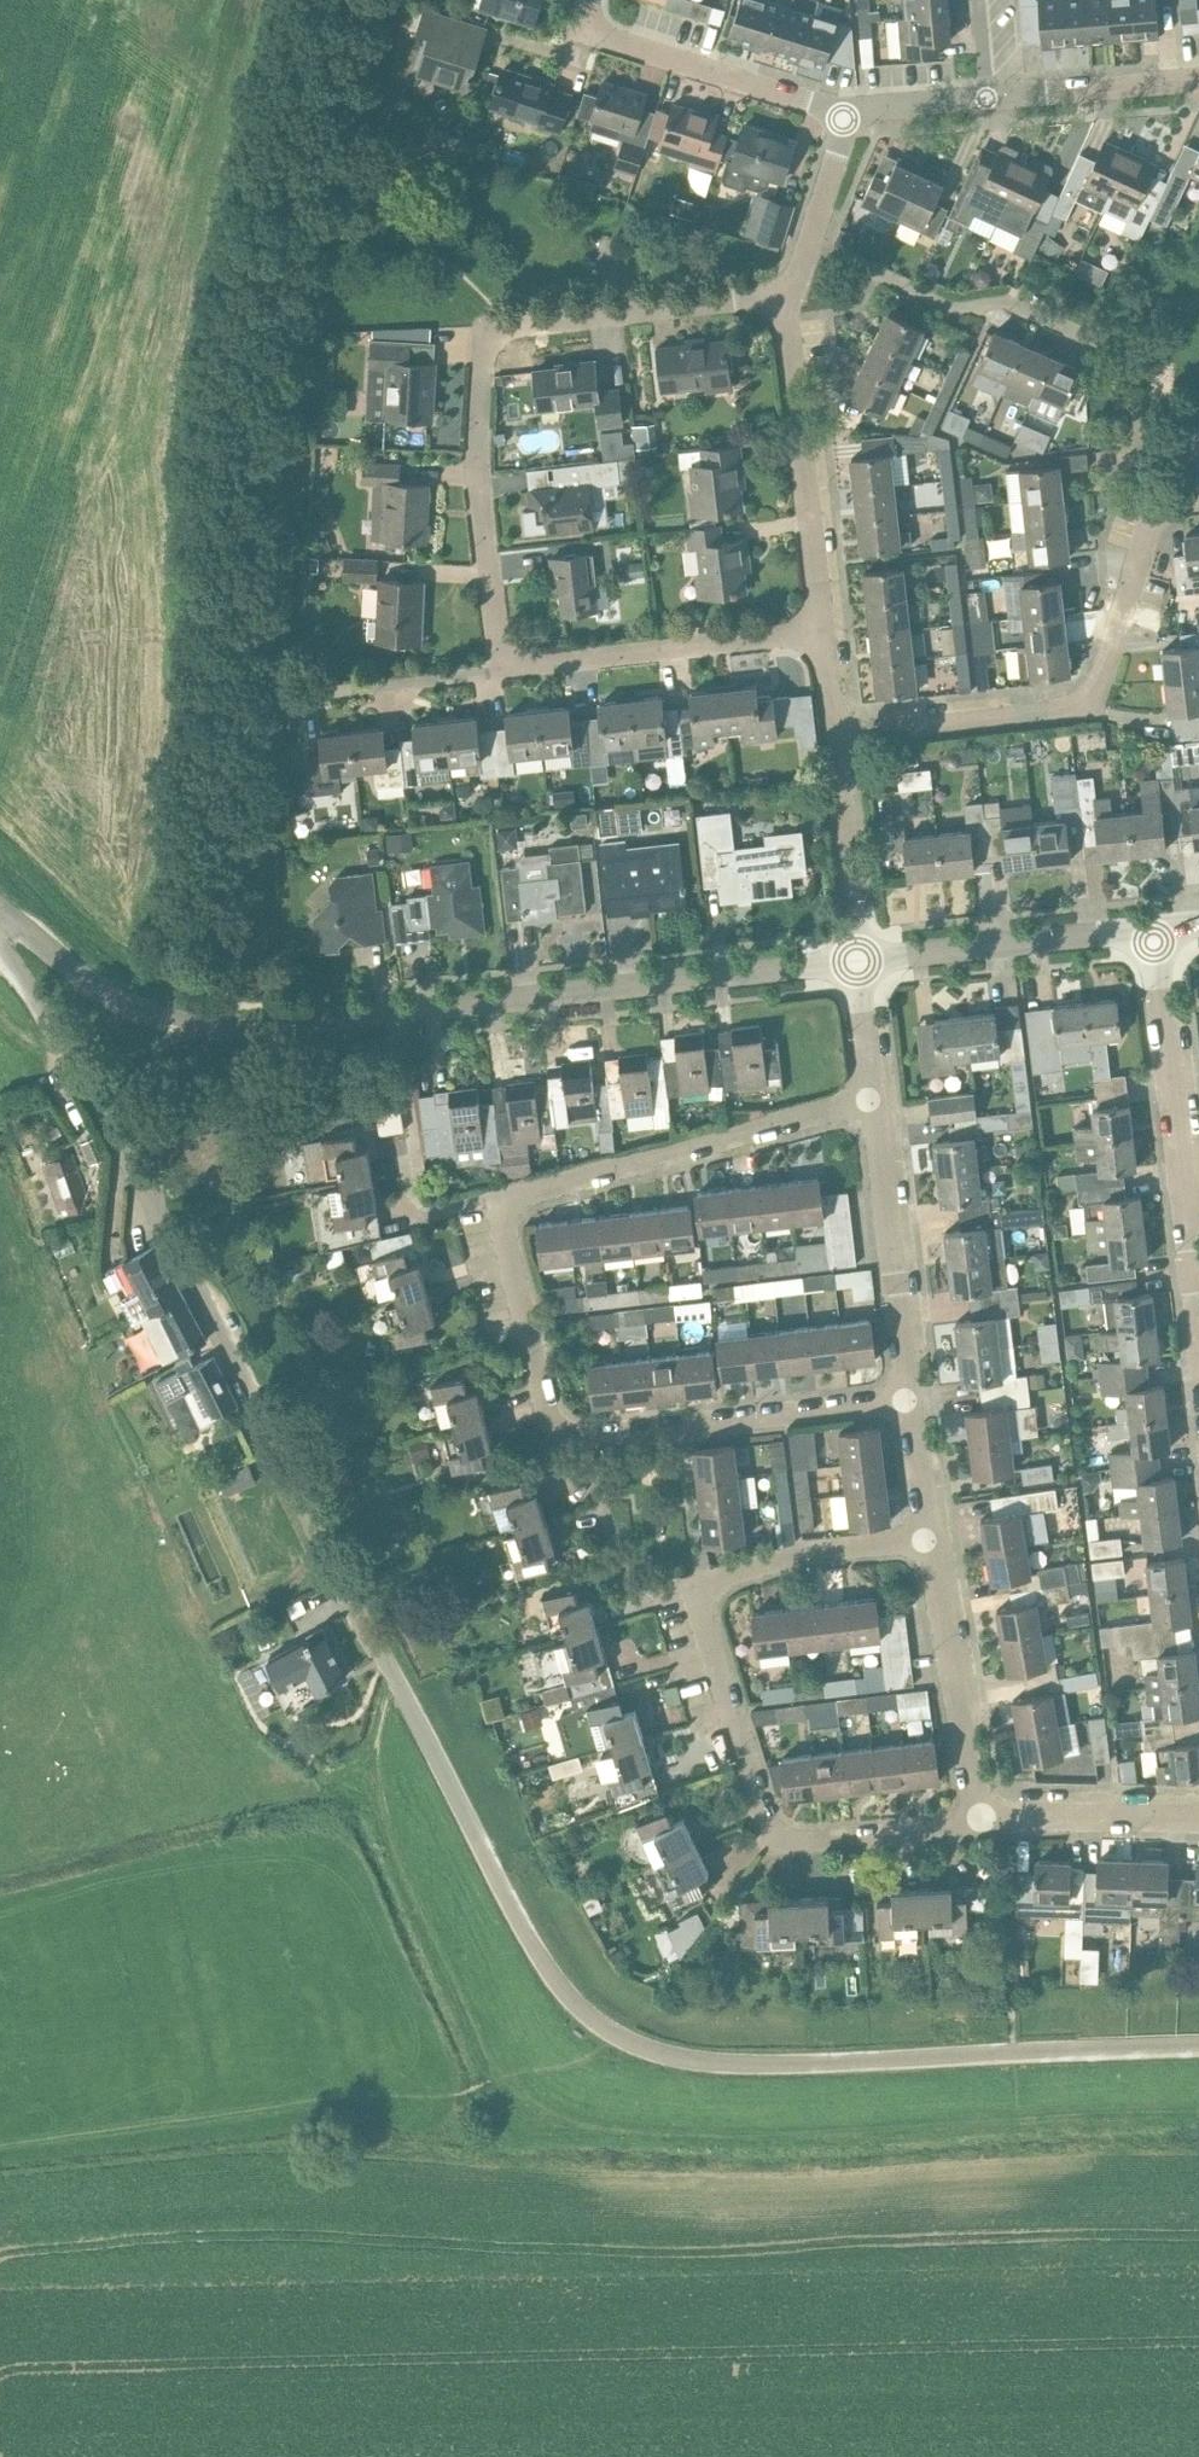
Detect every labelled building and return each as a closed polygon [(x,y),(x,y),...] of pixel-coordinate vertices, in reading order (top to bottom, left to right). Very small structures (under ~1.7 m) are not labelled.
[(542,0),(474,0),(476,5),(535,23),(542,0)] [(665,6),(685,13),(689,0),(667,0),(665,6)] [(697,0),(689,0),(685,13),(708,20),(713,5),(697,0)] [(766,0),(740,0),(729,35),(753,43),(766,0)] [(753,43),(777,50),(790,7),(768,0),(766,0),(753,43)] [(949,13),(948,0),(904,0),(905,17),(949,13)] [(1061,0),(1018,0),(1022,43),(1042,41),(1042,45),(1065,43),(1061,0)] [(1065,43),(1090,41),(1086,0),(1061,0),(1065,43)] [(1090,41),(1114,39),(1110,0),(1086,0),(1090,41)] [(1114,39),(1137,38),(1133,0),(1110,0),(1114,39)] [(1137,38),(1159,36),(1157,0),(1133,0),(1137,38)] [(859,21),(871,20),(870,4),(858,5),(859,21)] [(1197,6),(1180,8),(1181,21),(1198,20),(1197,6)] [(790,7),(777,50),(801,57),(814,14),(790,7)] [(431,33),(418,72),(467,88),(486,27),(425,8),(419,29),(431,33)] [(940,57),(938,39),(951,38),(949,13),(905,17),(906,20),(899,20),(902,60),(940,57)] [(814,14),(801,57),(825,65),(827,57),(857,66),(854,25),(838,21),(814,14)] [(871,20),(859,21),(860,36),(859,36),(862,66),(874,65),(871,20)] [(504,67),(502,74),(490,71),(486,84),(498,88),(492,107),(540,122),(539,125),(559,132),(571,93),(552,87),(553,82),(504,67)] [(577,113),(593,118),(590,129),(623,139),(614,168),(637,175),(647,144),(646,144),(653,123),(638,119),(647,93),(604,79),(599,95),(584,91),(577,113)] [(728,134),(713,129),(717,115),(674,101),(659,149),(694,160),(693,165),(716,173),(728,134)] [(783,180),(795,140),(744,124),(733,161),(727,159),(721,177),(724,182),(744,189),(748,186),(759,189),(767,185),(770,176),(783,180)] [(429,125),(425,139),(465,151),(469,139),(448,133),(449,131),(429,125)] [(1104,209),(1130,151),(1105,139),(1096,160),(1084,183),(1069,176),(1052,211),(1066,217),(1075,198),(1102,212),(1104,209)] [(1023,155),(1021,151),(1005,144),(1002,145),(998,153),(982,146),(968,175),(939,239),(947,243),(954,229),(957,230),(962,220),(968,222),(974,209),(998,220),(1025,160),(1021,158),(1023,155)] [(556,149),(548,172),(557,175),(561,163),(560,162),(564,151),(556,149)] [(1130,151),(1104,209),(1127,220),(1122,231),(1139,239),(1149,217),(1157,200),(1142,193),(1156,163),(1130,151)] [(1190,173),(1198,177),(1198,154),(1190,173)] [(897,219),(921,166),(899,156),(888,179),(875,173),(861,202),(897,219)] [(1025,160),(998,220),(1022,231),(1013,249),(1032,258),(1049,219),(1033,212),(1052,169),(1050,165),(1034,157),(1031,159),(1029,162),(1025,160)] [(921,166),(897,219),(899,220),(935,237),(949,208),(935,201),(946,178),(921,166)] [(1149,217),(1168,225),(1186,183),(1171,176),(1167,185),(1159,201),(1157,200),(1149,217)] [(778,248),(792,205),(753,192),(740,231),(757,237),(755,241),(778,248)] [(698,203),(677,196),(671,214),(692,221),(698,203)] [(720,225),(726,207),(707,201),(701,219),(720,225)] [(1049,233),(1041,243),(1056,254),(1064,244),(1049,233)] [(1091,255),(1082,258),(1085,270),(1095,267),(1091,255)] [(888,312),(874,340),(910,357),(923,329),(888,312)] [(1001,395),(1008,378),(1024,342),(995,330),(972,383),(1001,395)] [(388,372),(385,416),(428,419),(430,380),(434,381),(435,362),(409,361),(410,341),(371,339),(369,371),(388,372)] [(725,340),(659,347),(663,389),(706,384),(707,389),(731,387),(725,340)] [(874,340),(862,367),(898,384),(910,357),(874,340)] [(1036,390),(1051,354),(1024,342),(1008,378),(1036,390)] [(956,378),(968,353),(960,348),(948,374),(956,378)] [(1076,413),(1087,386),(1074,379),(1080,367),(1051,354),(1036,390),(1028,407),(1058,420),(1063,407),(1076,413)] [(598,390),(594,359),(570,362),(570,365),(535,369),(539,407),(596,401),(599,427),(622,425),(618,389),(598,390)] [(898,384),(862,367),(849,395),(885,412),(898,384)] [(944,405),(956,378),(948,374),(935,401),(944,405)] [(931,432),(944,405),(935,401),(922,429),(927,432),(927,431),(932,434),(933,432),(931,432)] [(980,444),(985,433),(968,425),(971,417),(952,408),(944,428),(952,431),(980,444)] [(635,446),(656,444),(654,422),(632,424),(635,446)] [(1020,428),(1014,439),(1043,452),(1048,441),(1020,428)] [(950,437),(933,432),(932,434),(927,431),(927,432),(926,435),(894,432),(894,435),(861,439),(863,456),(851,457),(855,488),(894,484),(891,453),(939,448),(942,478),(954,477),(950,437)] [(985,433),(980,444),(1007,456),(1012,445),(985,433)] [(740,444),(679,451),(681,467),(691,466),(694,491),(690,491),(693,513),(743,507),(739,471),(743,470),(740,444)] [(621,481),(618,458),(553,466),(556,487),(534,490),(536,509),(523,510),(526,534),(593,525),(588,485),(621,481)] [(426,539),(429,484),(400,482),(401,464),(363,462),(362,483),(375,483),(372,537),(426,539)] [(1024,499),(1063,495),(1060,464),(1020,469),(1024,499)] [(964,506),(975,505),(972,475),(960,476),(964,506)] [(954,477),(942,478),(946,509),(957,507),(954,477)] [(894,484),(855,488),(858,518),(897,514),(894,484)] [(1063,495),(1024,499),(1027,529),(1066,524),(1063,495)] [(967,535),(979,534),(975,505),(964,506),(967,535)] [(934,549),(942,548),(955,547),(954,539),(961,539),(957,507),(946,509),(948,536),(933,537),(934,549)] [(897,514),(858,518),(862,549),(913,543),(911,528),(899,530),(897,514)] [(722,541),(720,524),(686,529),(688,548),(700,547),(703,574),(697,574),(699,595),(746,589),(742,554),(748,553),(746,538),(722,541)] [(1070,556),(1066,524),(1027,529),(1027,530),(1013,532),(1015,549),(1029,547),(1030,560),(1070,556)] [(1198,591),(1198,532),(1186,533),(1188,553),(1174,554),(1178,594),(1198,591)] [(332,548),(326,533),(312,539),(318,554),(332,548)] [(979,534),(967,535),(970,567),(982,566),(979,534)] [(586,554),(551,558),(553,575),(559,574),(563,612),(597,608),(594,581),(589,582),(586,554)] [(344,555),(343,580),(377,581),(379,557),(344,555)] [(961,591),(958,561),(936,564),(938,579),(947,577),(949,593),(961,591)] [(643,562),(623,564),(624,577),(644,576),(643,562)] [(868,602),(907,597),(903,567),(864,571),(868,602)] [(1009,616),(1064,610),(1060,580),(1045,581),(1044,570),(1004,575),(1009,616)] [(381,579),(379,615),(368,615),(364,618),(363,634),(366,638),(378,639),(420,641),(423,581),(381,579)] [(971,620),(981,619),(978,589),(967,591),(971,620)] [(952,622),(964,621),(961,591),(949,593),(952,622)] [(907,597),(868,602),(871,631),(910,627),(907,597)] [(1064,610),(1009,616),(1010,630),(1026,628),(1028,644),(1067,640),(1064,610)] [(974,650),(985,649),(981,619),(971,620),(974,650)] [(937,654),(957,652),(968,651),(964,621),(952,622),(952,624),(935,626),(937,654)] [(910,627),(871,631),(874,662),(914,657),(910,627)] [(1198,676),(1198,630),(1180,632),(1182,647),(1163,649),(1166,680),(1198,676)] [(1067,640),(1028,644),(1017,646),(1020,677),(1071,671),(1067,640)] [(979,689),(989,688),(985,649),(974,650),(979,689)] [(968,651),(957,652),(961,691),(972,690),(972,688),(968,651)] [(914,657),(874,662),(878,693),(917,688),(914,657)] [(1166,680),(1170,711),(1189,709),(1192,739),(1198,739),(1198,676),(1166,680)] [(758,697),(756,685),(722,688),(727,727),(743,725),(745,739),(777,736),(776,724),(795,722),(791,694),(773,696),(758,697)] [(713,728),(727,727),(722,688),(691,692),(693,705),(679,707),(683,746),(714,743),(713,728)] [(631,699),(637,758),(684,753),(683,746),(679,707),(663,709),(662,695),(631,699)] [(584,719),(590,764),(591,764),(593,783),(608,781),(606,762),(637,758),(631,699),(600,703),(601,717),(584,719)] [(538,709),(542,752),(573,748),(575,766),(590,764),(584,719),(571,721),(569,706),(538,709)] [(492,729),(497,774),(515,772),(513,755),(542,752),(538,709),(507,713),(508,727),(492,729)] [(443,720),(449,778),(452,778),(450,762),(466,761),(467,773),(481,771),(481,776),(497,774),(492,729),(478,730),(476,716),(443,720)] [(402,751),(406,785),(421,783),(421,781),(449,778),(443,720),(414,723),(416,738),(401,739),(402,751)] [(351,731),(355,769),(373,767),(375,786),(405,784),(405,785),(406,785),(402,751),(386,753),(383,727),(351,731)] [(324,760),(308,761),(311,794),(342,790),(340,771),(355,769),(351,731),(339,732),(338,728),(325,730),(325,734),(321,734),(324,760)] [(1170,745),(1172,765),(1198,762),(1198,742),(1170,745)] [(1129,812),(1133,851),(1166,848),(1164,835),(1180,833),(1175,788),(1172,765),(1170,745),(1169,743),(1159,744),(1162,768),(1156,768),(1157,777),(1140,779),(1144,810),(1129,812)] [(900,788),(932,785),(930,769),(899,771),(900,788)] [(1084,844),(1077,777),(1076,772),(1050,775),(1055,820),(1033,822),(1038,862),(1070,858),(1069,846),(1084,844)] [(770,787),(768,775),(748,778),(750,790),(770,787)] [(1133,851),(1129,812),(1112,813),(1111,796),(1096,797),(1094,775),(1077,777),(1084,844),(1099,843),(1101,855),(1133,851)] [(1175,788),(1180,833),(1195,831),(1196,844),(1198,844),(1198,785),(1175,788)] [(1002,826),(999,799),(992,800),(983,802),(988,854),(1004,853),(1005,866),(1038,862),(1033,822),(1002,826)] [(942,873),(975,869),(973,856),(988,854),(983,802),(965,804),(968,829),(938,832),(942,873)] [(445,803),(441,807),(442,815),(453,814),(452,803),(445,803)] [(616,805),(595,808),(599,836),(620,834),(616,805)] [(588,824),(586,810),(571,812),(573,825),(588,824)] [(735,849),(731,811),(730,810),(697,814),(704,886),(721,885),(723,898),(791,891),(789,872),(805,870),(800,831),(767,835),(768,845),(735,849)] [(375,817),(365,818),(366,829),(379,828),(378,820),(375,817)] [(942,873),(938,832),(906,836),(905,826),(891,827),(893,850),(906,849),(909,876),(942,873)] [(499,831),(501,847),(512,846),(517,841),(515,829),(499,831)] [(412,832),(386,834),(387,851),(413,849),(412,832)] [(549,876),(520,879),(519,866),(501,868),(507,918),(524,916),(524,922),(558,918),(557,913),(587,909),(581,858),(595,856),(593,841),(579,843),(579,842),(549,845),(551,861),(547,862),(549,876)] [(621,848),(620,841),(602,843),(609,912),(686,903),(679,842),(621,848)] [(380,862),(378,846),(367,847),(369,863),(380,862)] [(469,860),(459,861),(458,857),(439,859),(440,864),(432,865),(436,894),(409,897),(413,925),(450,921),(451,929),(484,925),(479,884),(472,885),(469,860)] [(332,898),(314,917),(318,947),(338,945),(351,931),(365,941),(385,939),(382,909),(376,910),(372,871),(330,876),(332,898)] [(1096,1089),(1126,1085),(1125,1074),(1110,1075),(1106,1036),(1121,1034),(1117,998),(1085,1002),(1089,1038),(1091,1051),(1096,1089)] [(1079,1039),(1089,1038),(1085,1002),(1054,1005),(1057,1029),(1027,1033),(1032,1073),(1064,1069),(1060,1041),(1079,1039)] [(967,1016),(971,1055),(1000,1052),(1001,1060),(1025,1057),(1022,1026),(998,1029),(996,1012),(967,1016)] [(923,1073),(956,1069),(955,1057),(971,1055),(967,1016),(935,1020),(936,1037),(919,1039),(923,1073)] [(721,1054),(725,1088),(739,1087),(768,1083),(767,1077),(782,1075),(779,1047),(764,1048),(761,1024),(733,1028),(736,1059),(722,1061),(721,1054)] [(665,1060),(669,1095),(710,1090),(709,1083),(723,1082),(723,1088),(725,1088),(721,1054),(706,1055),(703,1031),(675,1034),(678,1058),(665,1060)] [(611,1110),(612,1116),(626,1114),(654,1111),(656,1126),(671,1124),(667,1095),(669,1095),(665,1060),(664,1055),(648,1057),(648,1052),(619,1055),(622,1079),(607,1081),(611,1110)] [(569,1121),(596,1117),(597,1129),(613,1127),(612,1116),(611,1110),(607,1081),(593,1083),(590,1059),(562,1062),(565,1086),(551,1088),(555,1122),(569,1121)] [(509,1101),(494,1102),(499,1144),(542,1139),(541,1132),(556,1130),(555,1122),(551,1088),(536,1089),(535,1080),(507,1083),(509,1101)] [(1076,1141),(1132,1134),(1126,1085),(1096,1089),(1098,1107),(1093,1107),(1095,1124),(1075,1126),(1076,1141)] [(480,1104),(478,1087),(449,1090),(450,1100),(435,1102),(435,1096),(420,1098),(423,1127),(438,1125),(442,1159),(459,1157),(458,1148),(498,1144),(499,1144),(494,1102),(480,1104)] [(974,1090),(928,1096),(931,1121),(977,1115),(974,1090)] [(266,1104),(253,1106),(256,1125),(269,1123),(266,1104)] [(1032,1108),(1007,1112),(1009,1127),(1033,1124),(1032,1108)] [(938,1169),(977,1164),(976,1151),(983,1150),(980,1121),(950,1125),(952,1139),(935,1141),(938,1169)] [(342,1180),(373,1175),(368,1146),(358,1147),(356,1134),(298,1143),(302,1170),(326,1167),(328,1179),(342,1177),(342,1180)] [(1136,1166),(1132,1134),(1076,1141),(1078,1156),(1098,1153),(1100,1169),(1076,1172),(1076,1174),(1066,1175),(1070,1188),(1125,1182),(1123,1167),(1136,1166)] [(93,1161),(102,1157),(95,1140),(85,1145),(93,1161)] [(70,1212),(85,1206),(82,1198),(86,1197),(70,1154),(51,1161),(54,1170),(52,1170),(65,1207),(69,1206),(70,1212)] [(977,1164),(938,1169),(942,1202),(959,1200),(961,1214),(991,1211),(988,1182),(980,1183),(977,1164)] [(337,1239),(321,1243),(323,1250),(382,1236),(377,1205),(373,1175),(342,1180),(343,1184),(329,1187),(337,1239)] [(824,1217),(823,1208),(821,1193),(819,1177),(788,1181),(793,1220),(824,1217)] [(758,1184),(763,1224),(793,1220),(788,1181),(758,1184)] [(1125,1182),(1070,1188),(1077,1188),(1079,1204),(1084,1203),(1088,1231),(1144,1224),(1140,1195),(1127,1196),(1125,1182)] [(763,1224),(758,1184),(728,1188),(733,1228),(763,1224)] [(733,1228),(728,1188),(696,1192),(701,1232),(733,1228)] [(823,1208),(850,1205),(849,1191),(821,1193),(823,1208)] [(660,1208),(664,1248),(696,1244),(691,1204),(660,1208)] [(1043,1204),(1027,1206),(1029,1221),(1045,1220),(1043,1204)] [(825,1223),(852,1220),(850,1205),(823,1208),(824,1217),(825,1223)] [(629,1212),(633,1252),(664,1248),(660,1208),(629,1212)] [(945,1231),(949,1259),(1004,1253),(999,1210),(991,1211),(961,1214),(962,1229),(945,1231)] [(599,1216),(604,1256),(633,1252),(629,1212),(599,1216)] [(569,1220),(574,1259),(604,1256),(599,1216),(569,1220)] [(574,1259),(569,1220),(538,1224),(543,1263),(574,1259)] [(827,1237),(854,1234),(852,1220),(825,1223),(827,1237)] [(1067,1221),(1054,1223),(1055,1236),(1069,1235),(1067,1221)] [(1148,1257),(1144,1224),(1088,1231),(1090,1247),(1110,1245),(1111,1260),(1086,1263),(1086,1264),(1080,1265),(1082,1280),(1136,1274),(1134,1259),(1148,1257)] [(829,1252),(855,1249),(854,1234),(827,1237),(829,1252)] [(268,1258),(264,1237),(252,1240),(255,1260),(268,1258)] [(161,1304),(183,1294),(157,1244),(107,1270),(134,1322),(144,1317),(162,1308),(161,1304)] [(397,1292),(398,1296),(427,1288),(420,1260),(410,1263),(406,1248),(372,1258),(383,1296),(397,1292)] [(829,1253),(831,1266),(857,1263),(855,1249),(829,1252),(829,1253)] [(829,1253),(828,1253),(797,1256),(799,1270),(831,1266),(829,1253)] [(1004,1253),(949,1259),(953,1292),(970,1290),(972,1304),(1019,1299),(1018,1284),(1008,1285),(1004,1253)] [(767,1260),(769,1274),(799,1270),(797,1256),(767,1260)] [(737,1264),(739,1278),(769,1274),(767,1260),(737,1264)] [(739,1278),(737,1264),(702,1268),(704,1282),(739,1278)] [(875,1296),(871,1269),(833,1273),(835,1286),(852,1284),(854,1298),(875,1296)] [(804,1276),(806,1290),(835,1286),(833,1273),(804,1276)] [(806,1290),(804,1276),(773,1280),(774,1293),(806,1290)] [(1138,1294),(1136,1279),(1089,1284),(1089,1285),(1083,1286),(1084,1301),(1104,1299),(1107,1329),(1156,1323),(1152,1292),(1138,1294)] [(668,1283),(670,1298),(700,1295),(699,1280),(668,1283)] [(742,1283),(743,1297),(774,1293),(773,1280),(742,1283)] [(580,1309),(578,1294),(577,1294),(576,1283),(540,1287),(546,1313),(580,1309)] [(637,1287),(639,1302),(670,1298),(668,1283),(637,1287)] [(743,1297),(742,1283),(712,1286),(714,1300),(743,1297)] [(608,1291),(610,1306),(639,1302),(637,1287),(608,1291)] [(398,1296),(400,1302),(386,1306),(397,1344),(430,1334),(426,1321),(436,1318),(427,1288),(398,1296)] [(578,1294),(580,1309),(610,1306),(608,1291),(578,1294)] [(162,1308),(144,1317),(165,1359),(180,1351),(180,1352),(206,1338),(183,1294),(161,1304),(162,1308)] [(1019,1299),(972,1304),(973,1319),(956,1321),(960,1351),(1013,1345),(1010,1315),(1021,1314),(1019,1299)] [(677,1303),(679,1317),(708,1314),(706,1300),(677,1303)] [(646,1307),(648,1321),(679,1317),(677,1303),(646,1307)] [(648,1321),(646,1307),(615,1310),(617,1325),(648,1321)] [(617,1325),(615,1310),(584,1313),(586,1328),(617,1325)] [(839,1322),(844,1362),(876,1358),(871,1318),(839,1322)] [(810,1326),(815,1366),(844,1362),(839,1322),(810,1326)] [(1156,1323),(1107,1329),(1107,1330),(1100,1331),(1102,1345),(1114,1344),(1116,1359),(1097,1361),(1098,1365),(1092,1366),(1093,1377),(1147,1371),(1145,1356),(1160,1354),(1159,1352),(1163,1349),(1162,1338),(1157,1336),(1156,1323)] [(815,1366),(810,1326),(779,1329),(784,1369),(815,1366)] [(748,1333),(753,1373),(784,1369),(779,1329),(748,1333)] [(1067,1334),(1069,1350),(1084,1349),(1082,1332),(1067,1334)] [(753,1373),(748,1333),(718,1337),(723,1377),(753,1373)] [(1013,1345),(960,1351),(964,1381),(981,1379),(982,1394),(1029,1389),(1027,1374),(1017,1375),(1013,1345)] [(683,1353),(688,1393),(718,1390),(713,1350),(683,1353)] [(652,1357),(656,1397),(688,1393),(683,1353),(652,1357)] [(176,1361),(180,1370),(157,1381),(157,1382),(159,1381),(168,1400),(191,1389),(197,1403),(202,1400),(210,1417),(237,1404),(214,1354),(194,1364),(190,1355),(176,1361)] [(656,1397),(652,1357),(621,1360),(626,1400),(656,1397)] [(626,1400),(621,1360),(590,1364),(594,1404),(626,1400)] [(1147,1371),(1093,1377),(1093,1378),(1099,1377),(1101,1394),(1127,1391),(1129,1404),(1116,1406),(1117,1421),(1106,1422),(1167,1415),(1163,1384),(1149,1385),(1147,1371)] [(468,1390),(464,1375),(430,1383),(440,1423),(455,1419),(456,1424),(485,1416),(478,1387),(468,1390)] [(1029,1389),(982,1394),(984,1409),(967,1411),(971,1442),(1022,1436),(1020,1423),(1009,1425),(1007,1408),(1030,1405),(1029,1389)] [(1167,1415),(1106,1422),(1108,1438),(1132,1435),(1134,1449),(1108,1452),(1110,1468),(1160,1462),(1158,1448),(1171,1446),(1167,1415)] [(456,1424),(457,1426),(442,1430),(452,1471),(487,1462),(483,1448),(493,1445),(485,1416),(456,1424)] [(844,1463),(883,1458),(879,1426),(840,1431),(844,1463)] [(794,1469),(807,1467),(817,1466),(813,1429),(790,1432),(794,1469)] [(1022,1436),(971,1442),(975,1474),(1014,1469),(1012,1451),(1023,1450),(1022,1436)] [(775,1471),(787,1470),(783,1438),(771,1440),(775,1471)] [(432,1458),(428,1439),(409,1443),(414,1462),(432,1458)] [(698,1480),(738,1476),(734,1444),(694,1449),(698,1480)] [(847,1493),(887,1488),(883,1458),(844,1463),(847,1493)] [(1052,1462),(1021,1466),(1023,1483),(1054,1478),(1052,1462)] [(1160,1462),(1110,1468),(1112,1485),(1138,1482),(1139,1496),(1120,1498),(1121,1512),(1131,1511),(1131,1512),(1178,1507),(1174,1475),(1161,1477),(1160,1462)] [(226,1493),(255,1481),(249,1467),(220,1479),(226,1493)] [(798,1499),(811,1497),(807,1467),(794,1469),(798,1499)] [(779,1501),(791,1500),(787,1470),(775,1471),(779,1501)] [(517,1526),(546,1517),(537,1489),(543,1487),(538,1472),(489,1489),(502,1526),(515,1521),(517,1526)] [(738,1476),(698,1480),(702,1511),(742,1506),(738,1476)] [(1024,1530),(1021,1513),(1058,1507),(1055,1487),(992,1496),(995,1515),(981,1518),(987,1549),(1026,1542),(1046,1539),(1044,1526),(1024,1530)] [(887,1488),(847,1493),(851,1524),(891,1519),(887,1488)] [(811,1497),(798,1499),(802,1530),(814,1528),(811,1497)] [(791,1500),(779,1501),(784,1543),(796,1541),(791,1500)] [(742,1506),(702,1511),(706,1542),(745,1537),(742,1506)] [(1178,1507),(1131,1512),(1133,1526),(1143,1524),(1145,1542),(1182,1538),(1178,1507)] [(1097,1516),(1086,1517),(1090,1557),(1123,1553),(1121,1536),(1099,1538),(1097,1516)] [(517,1526),(519,1533),(507,1537),(514,1558),(512,1559),(517,1574),(558,1560),(554,1546),(555,1546),(546,1517),(517,1526)] [(1031,1572),(1026,1542),(987,1549),(992,1580),(1008,1577),(1011,1590),(1073,1579),(1081,1578),(1078,1561),(1038,1568),(1038,1571),(1031,1572)] [(1123,1557),(1091,1561),(1093,1578),(1125,1574),(1123,1557)] [(1151,1592),(1188,1588),(1184,1557),(1147,1561),(1151,1592)] [(1073,1579),(1011,1590),(1014,1605),(997,1608),(1003,1639),(1042,1632),(1037,1602),(1044,1601),(1045,1603),(1071,1599),(1069,1591),(1075,1590),(1073,1579)] [(566,1629),(568,1634),(597,1626),(589,1597),(579,1600),(574,1585),(542,1595),(553,1633),(566,1629)] [(1101,1645),(1164,1637),(1162,1623),(1191,1619),(1188,1588),(1151,1592),(1154,1620),(1099,1626),(1101,1645)] [(881,1637),(880,1628),(878,1614),(876,1596),(845,1600),(850,1640),(881,1637)] [(850,1640),(845,1600),(815,1604),(820,1644),(850,1640)] [(785,1607),(789,1647),(820,1644),(815,1604),(785,1607)] [(789,1647),(785,1607),(753,1611),(758,1651),(789,1647)] [(1061,1629),(1094,1624),(1092,1610),(1058,1615),(1061,1629)] [(880,1628),(907,1625),(905,1611),(878,1614),(880,1628)] [(881,1643),(909,1640),(907,1625),(880,1628),(881,1637),(881,1643)] [(568,1634),(569,1639),(531,1651),(546,1703),(613,1681),(597,1626),(568,1634)] [(1042,1632),(1003,1639),(1008,1670),(1026,1667),(1028,1681),(1058,1676),(1067,1674),(1064,1662),(1056,1663),(1055,1660),(1047,1662),(1042,1632)] [(306,1639),(268,1658),(294,1710),(321,1697),(317,1690),(346,1675),(326,1635),(312,1642),(310,1637),(310,1636),(305,1638),(306,1639)] [(1164,1637),(1101,1645),(1101,1646),(1126,1643),(1127,1653),(1133,1652),(1134,1658),(1159,1655),(1161,1670),(1146,1672),(1148,1686),(1198,1679),(1195,1648),(1165,1652),(1164,1637)] [(883,1657),(910,1654),(909,1640),(881,1643),(883,1657)] [(885,1672),(912,1669),(910,1654),(883,1657),(885,1672)] [(885,1672),(887,1685),(887,1686),(914,1683),(912,1669),(885,1672)] [(1070,1685),(1099,1682),(1098,1670),(1069,1673),(1070,1685)] [(856,1689),(887,1685),(885,1672),(854,1676),(856,1689)] [(824,1680),(826,1693),(856,1689),(854,1676),(824,1680)] [(1058,1676),(1028,1681),(1031,1695),(1013,1699),(1019,1730),(1058,1723),(1072,1721),(1067,1690),(1061,1691),(1058,1676)] [(1148,1686),(1149,1699),(1152,1699),(1154,1715),(1141,1717),(1141,1718),(1114,1722),(1116,1736),(1143,1733),(1175,1729),(1173,1714),(1198,1711),(1198,1683),(1198,1679),(1148,1686)] [(795,1697),(826,1693),(824,1680),(794,1684),(795,1697)] [(622,1711),(613,1681),(546,1703),(571,1695),(575,1710),(555,1715),(566,1752),(612,1739),(614,1744),(643,1736),(635,1707),(622,1711)] [(776,1700),(795,1697),(794,1684),(774,1686),(776,1700)] [(901,1691),(904,1719),(931,1716),(928,1687),(901,1691)] [(904,1719),(901,1691),(872,1694),(873,1709),(898,1706),(900,1719),(904,1719)] [(838,1698),(840,1712),(873,1709),(872,1694),(838,1698)] [(840,1712),(838,1698),(811,1702),(812,1716),(840,1712)] [(776,1706),(777,1720),(812,1716),(811,1702),(776,1706)] [(539,1706),(521,1711),(526,1728),(544,1722),(539,1706)] [(1094,1762),(1110,1760),(1105,1715),(1089,1717),(1094,1762)] [(1058,1723),(1019,1730),(1025,1761),(1081,1751),(1075,1720),(1072,1721),(1058,1723)] [(1143,1733),(1145,1749),(1154,1747),(1156,1768),(1157,1768),(1159,1777),(1173,1776),(1173,1777),(1198,1773),(1198,1745),(1177,1747),(1175,1729),(1143,1733)] [(643,1736),(614,1744),(615,1750),(602,1755),(618,1808),(660,1792),(643,1736)] [(907,1742),(911,1781),(939,1778),(934,1738),(907,1742)] [(877,1745),(882,1785),(911,1781),(907,1742),(877,1745)] [(845,1749),(849,1789),(882,1785),(877,1745),(845,1749)] [(816,1753),(820,1792),(849,1789),(845,1749),(816,1753)] [(820,1792),(816,1753),(782,1757),(782,1761),(769,1765),(776,1788),(786,1786),(787,1796),(820,1792)] [(667,1807),(636,1823),(655,1863),(696,1843),(683,1816),(674,1820),(667,1807)] [(675,1903),(714,1884),(708,1870),(709,1870),(696,1843),(655,1863),(675,1903)] [(1131,1899),(1133,1864),(1133,1858),(1100,1857),(1099,1871),(1085,1871),(1085,1867),(1083,1925),(1082,1929),(1102,1930),(1102,1926),(1103,1898),(1131,1899)] [(1177,1950),(1180,1880),(1166,1879),(1167,1859),(1133,1858),(1133,1864),(1131,1899),(1131,1913),(1160,1914),(1159,1950),(1177,1950)] [(1038,1897),(1054,1897),(1053,1916),(1083,1917),(1082,1925),(1083,1925),(1085,1867),(1070,1866),(1070,1861),(1037,1860),(1036,1871),(1017,1871),(1015,1914),(1037,1915),(1038,1897)] [(1198,1860),(1198,1876),(1180,1876),(1180,1880),(1177,1950),(1179,1950),(1179,1932),(1180,1928),(1186,1929),(1186,1917),(1198,1917),(1198,1860)] [(924,1886),(926,1928),(929,1928),(930,1931),(969,1929),(968,1906),(993,1905),(992,1882),(952,1884),(924,1886)] [(926,1928),(924,1886),(880,1888),(882,1933),(918,1931),(918,1928),(926,1928)] [(800,1897),(801,1928),(806,1928),(807,1941),(846,1940),(844,1903),(829,1904),(829,1895),(800,1897)] [(742,1945),(757,1944),(791,1943),(796,1943),(795,1928),(801,1928),(800,1897),(754,1899),(755,1905),(740,1906),(742,1945)] [(698,1910),(680,1919),(682,1922),(668,1929),(681,1956),(705,1924),(698,1910)]
